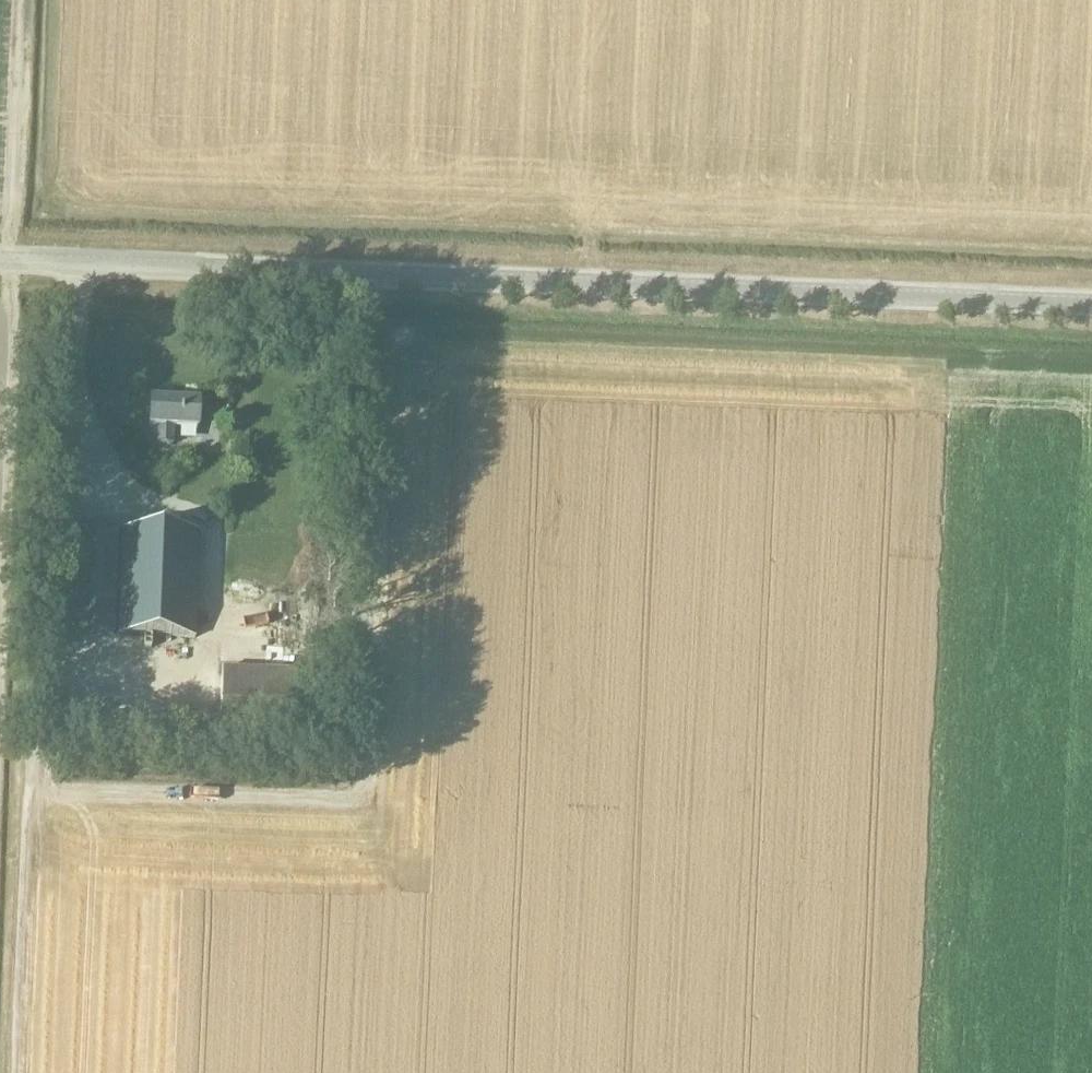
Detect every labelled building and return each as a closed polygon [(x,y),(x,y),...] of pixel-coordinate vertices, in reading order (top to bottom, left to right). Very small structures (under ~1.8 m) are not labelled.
[(197,428),(199,401),(150,399),(148,425),(157,426),(156,443),(171,444),(172,426),(197,428)] [(119,634),(195,637),(199,532),(123,529),(119,634)] [(325,746),(328,673),(221,669),(218,743),(325,746)]
